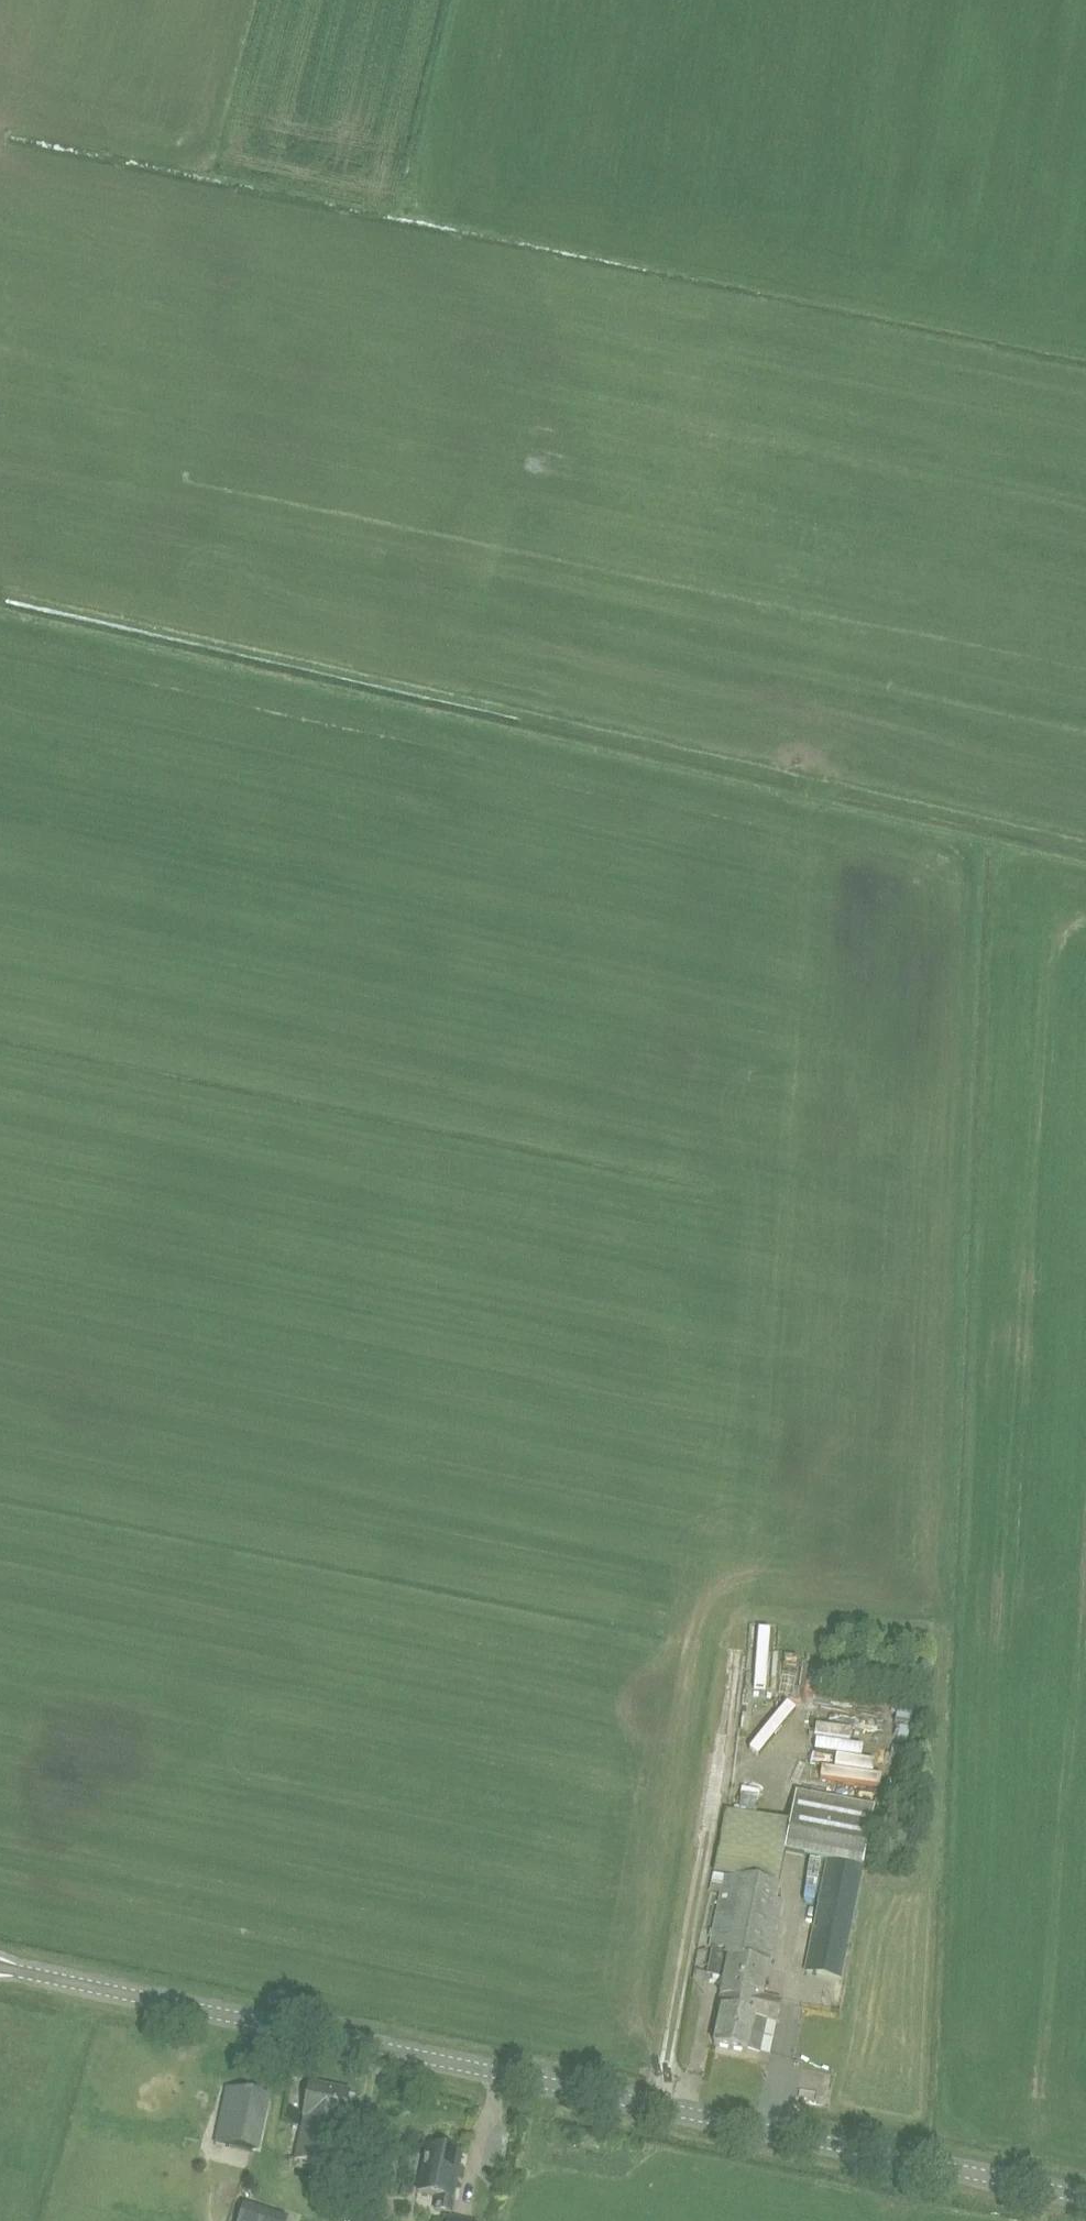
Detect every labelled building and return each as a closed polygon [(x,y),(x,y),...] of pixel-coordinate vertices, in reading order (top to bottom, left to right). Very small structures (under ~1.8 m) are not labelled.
[(899,1739),(913,1739),(913,1721),(899,1721),(899,1739)] [(790,1822),(784,1851),(828,1860),(806,1971),(841,1978),(874,1810),(796,1794),(790,1822)] [(784,1851),(790,1822),(725,1810),(710,1891),(721,1893),(709,1949),(712,1949),(706,1976),(727,1980),(713,2047),(757,2057),(764,2022),(775,2024),(780,2002),(762,1998),(781,1905),(774,1904),(778,1888),(784,1851)] [(332,2168),(349,2092),(310,2083),(294,2159),(332,2168)] [(252,2153),(264,2098),(227,2090),(215,2145),(252,2153)] [(450,2214),(462,2155),(428,2148),(419,2192),(436,2196),(433,2211),(450,2214)] [(287,2215),(238,2206),(235,2220),(286,2220),(287,2215)]
